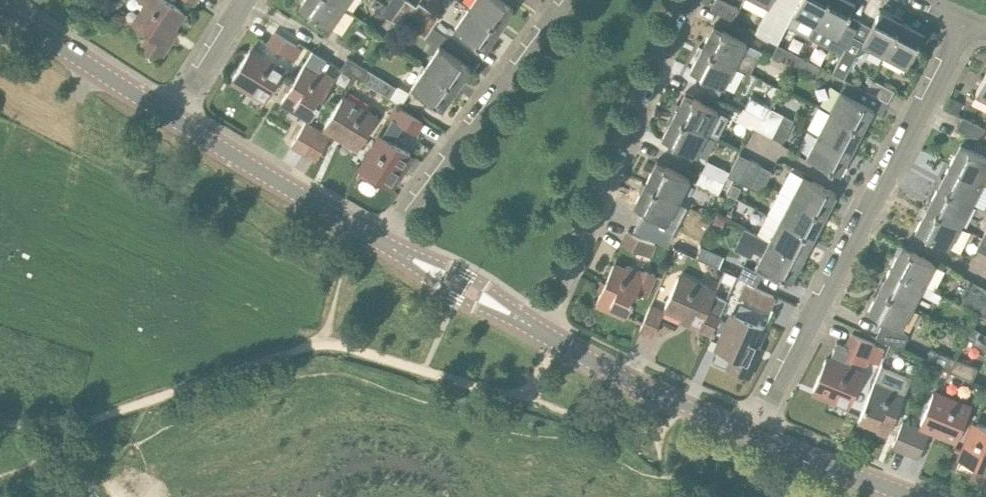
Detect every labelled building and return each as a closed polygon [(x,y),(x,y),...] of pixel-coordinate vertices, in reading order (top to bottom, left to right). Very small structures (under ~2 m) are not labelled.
[(134,26),(150,36),(142,47),(157,57),(171,37),(168,35),(184,11),(168,0),(139,0),(148,7),(134,26)] [(345,7),(336,0),(304,0),(300,6),(331,27),(345,7)] [(382,13),(392,20),(406,0),(391,0),(382,13)] [(392,20),(402,27),(405,24),(412,13),(417,6),(408,0),(406,0),(392,20)] [(514,9),(501,0),(475,0),(469,8),(500,30),(514,9)] [(721,0),(716,0),(711,9),(734,21),(740,9),(721,0)] [(816,24),(829,0),(801,0),(795,13),(816,24)] [(849,15),(855,3),(850,0),(829,0),(816,24),(809,39),(842,56),(845,51),(861,21),(849,15)] [(412,13),(433,28),(440,17),(419,3),(417,6),(412,13)] [(767,38),(781,11),(770,5),(756,32),(767,38)] [(486,49),(500,30),(469,8),(455,28),(486,49)] [(885,55),(902,22),(880,10),(863,43),(885,55)] [(779,44),(790,22),(793,17),(781,11),(767,38),(779,44)] [(426,38),(433,28),(412,13),(405,24),(426,38)] [(885,55),(907,66),(924,33),(902,22),(885,55)] [(714,26),(702,49),(735,65),(751,74),(762,51),(746,43),(746,42),(714,26)] [(276,33),(268,45),(294,59),(300,49),(276,33)] [(800,55),(779,44),(772,56),(793,67),(800,55)] [(457,88),(471,68),(440,48),(427,67),(457,88)] [(702,49),(691,69),(724,87),(735,65),(702,49)] [(233,78),(267,100),(284,71),(250,50),(233,78)] [(845,51),(842,56),(833,72),(845,80),(856,57),(845,51)] [(821,66),(800,55),(793,67),(815,78),(821,66)] [(348,57),(341,69),(363,82),(370,71),(348,57)] [(309,118),(310,119),(334,81),(317,70),(315,72),(304,65),(282,102),(294,109),(297,105),(312,114),(309,118)] [(457,88),(427,67),(412,88),(443,109),(457,88)] [(370,71),(363,82),(391,99),(398,88),(370,71)] [(985,98),(985,74),(976,93),(985,98)] [(895,90),(873,79),(865,92),(887,104),(895,90)] [(840,90),(829,112),(863,129),(874,109),(883,113),(887,104),(865,92),(844,82),(840,90)] [(685,94),(674,115),(707,132),(718,110),(685,94)] [(325,126),(360,147),(377,118),(342,98),(325,126)] [(766,119),(771,110),(749,98),(744,108),(766,119)] [(416,134),(423,122),(397,106),(390,118),(416,134)] [(766,119),(744,108),(738,119),(760,130),(766,119)] [(772,136),(783,116),(771,110),(766,119),(760,130),(772,136)] [(829,112),(818,134),(851,151),(863,129),(829,112)] [(674,115),(662,137),(695,155),(707,132),(674,115)] [(794,121),(783,116),(772,136),(783,142),(794,121)] [(963,117),(957,128),(978,139),(984,129),(963,117)] [(305,123),(292,145),(305,153),(318,131),(305,123)] [(318,131),(305,153),(317,160),(330,138),(318,131)] [(851,151),(818,134),(807,155),(840,173),(851,151)] [(361,171),(389,188),(410,153),(382,136),(361,171)] [(983,183),(985,177),(985,158),(960,144),(949,166),(983,183)] [(738,182),(750,159),(738,153),(729,171),(727,176),(738,182)] [(750,188),(761,165),(750,159),(738,182),(750,188)] [(727,176),(729,171),(708,161),(702,172),(723,183),(727,176)] [(657,162),(645,183),(679,201),(690,178),(657,162)] [(773,171),(761,165),(750,188),(761,194),(773,171)] [(972,204),(983,183),(949,166),(938,187),(972,204)] [(723,183),(702,172),(696,184),(717,195),(723,183)] [(803,175),(792,197),(825,215),(836,193),(803,175)] [(645,183),(634,205),(667,223),(679,201),(645,183)] [(927,209),(961,226),(972,204),(938,187),(927,209)] [(792,197),(781,218),(814,236),(825,215),(792,197)] [(949,248),(961,226),(927,209),(916,230),(949,248)] [(781,218),(770,240),(803,257),(814,236),(781,218)] [(975,249),(985,255),(985,228),(975,249)] [(770,240),(769,241),(745,229),(734,250),(752,259),(756,251),(763,254),(758,262),(759,262),(755,271),(774,281),(775,279),(788,286),(803,257),(770,240)] [(628,232),(622,244),(650,257),(656,244),(628,232)] [(935,263),(902,245),(891,268),(924,285),(935,263)] [(724,256),(701,246),(696,257),(719,267),(724,256)] [(611,304),(628,312),(636,293),(647,298),(656,276),(628,264),(626,269),(614,264),(596,303),(609,309),(611,304)] [(942,295),(924,286),(924,285),(891,268),(879,289),(913,307),(920,293),(938,303),(942,295)] [(725,271),(720,281),(734,286),(738,276),(725,271)] [(691,322),(712,332),(728,301),(714,295),(715,293),(679,277),(665,307),(692,319),(691,322)] [(985,288),(973,282),(961,304),(974,310),(985,288)] [(742,297),(769,309),(774,296),(747,284),(742,297)] [(974,310),(983,315),(985,310),(985,288),(974,310)] [(901,329),(913,307),(879,289),(868,311),(885,320),(882,325),(908,337),(909,336),(901,329)] [(650,306),(640,330),(653,336),(664,312),(650,306)] [(734,313),(717,350),(734,358),(729,370),(746,377),(755,356),(752,354),(764,327),(734,313)] [(876,338),(903,350),(908,337),(882,325),(876,338)] [(985,350),(985,335),(980,332),(974,343),(985,350)] [(885,350),(875,346),(876,344),(852,334),(847,346),(837,342),(830,361),(850,369),(853,360),(867,366),(869,360),(879,364),(885,350)] [(927,360),(949,370),(955,358),(932,348),(927,360)] [(955,358),(949,370),(973,380),(978,368),(955,358)] [(830,361),(826,359),(813,389),(851,405),(864,375),(850,369),(830,361)] [(883,364),(882,363),(858,422),(859,422),(861,417),(877,424),(875,429),(888,434),(905,394),(903,394),(909,378),(882,366),(883,364)] [(920,423),(958,439),(971,409),(933,394),(920,423)] [(893,446),(906,452),(916,428),(903,422),(893,446)] [(977,423),(961,460),(978,467),(973,480),(985,485),(985,427),(977,423)] [(916,428),(906,452),(919,457),(929,433),(916,428)]
